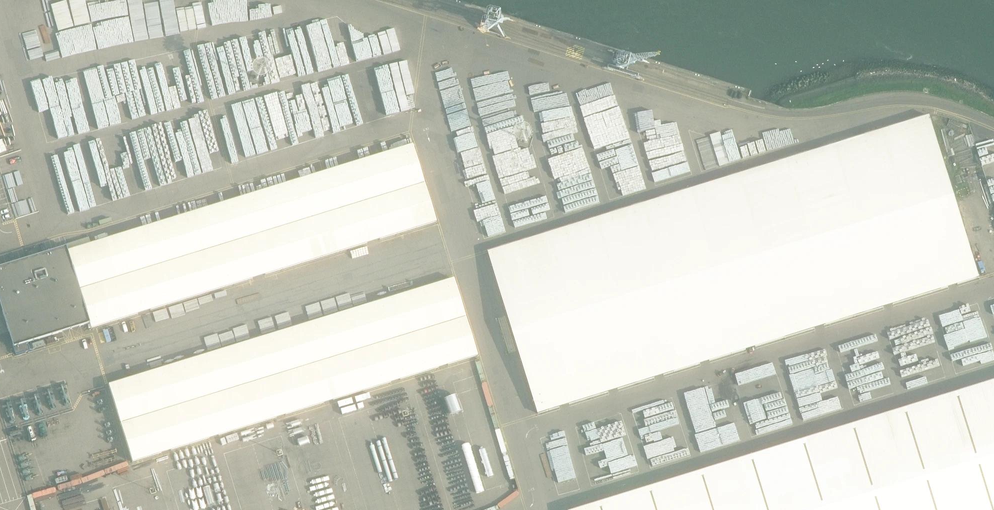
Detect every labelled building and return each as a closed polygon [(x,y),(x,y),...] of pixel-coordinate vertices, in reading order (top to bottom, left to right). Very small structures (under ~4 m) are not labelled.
[(292,44),(268,50),(275,79),(315,69),(314,64),(321,63),(317,46),(312,48),(312,46),(301,49),(294,50),(292,44)] [(465,121),(471,120),(466,97),(449,100),(451,111),(463,109),(465,121)] [(538,414),(868,312),(979,278),(929,116),(488,252),(538,414)] [(0,267),(0,305),(13,347),(89,323),(91,328),(436,222),(412,145),(67,251),(66,246),(0,267)] [(453,279),(108,385),(132,462),(477,356),(453,279)] [(578,509),(993,509),(993,382),(578,509)]
